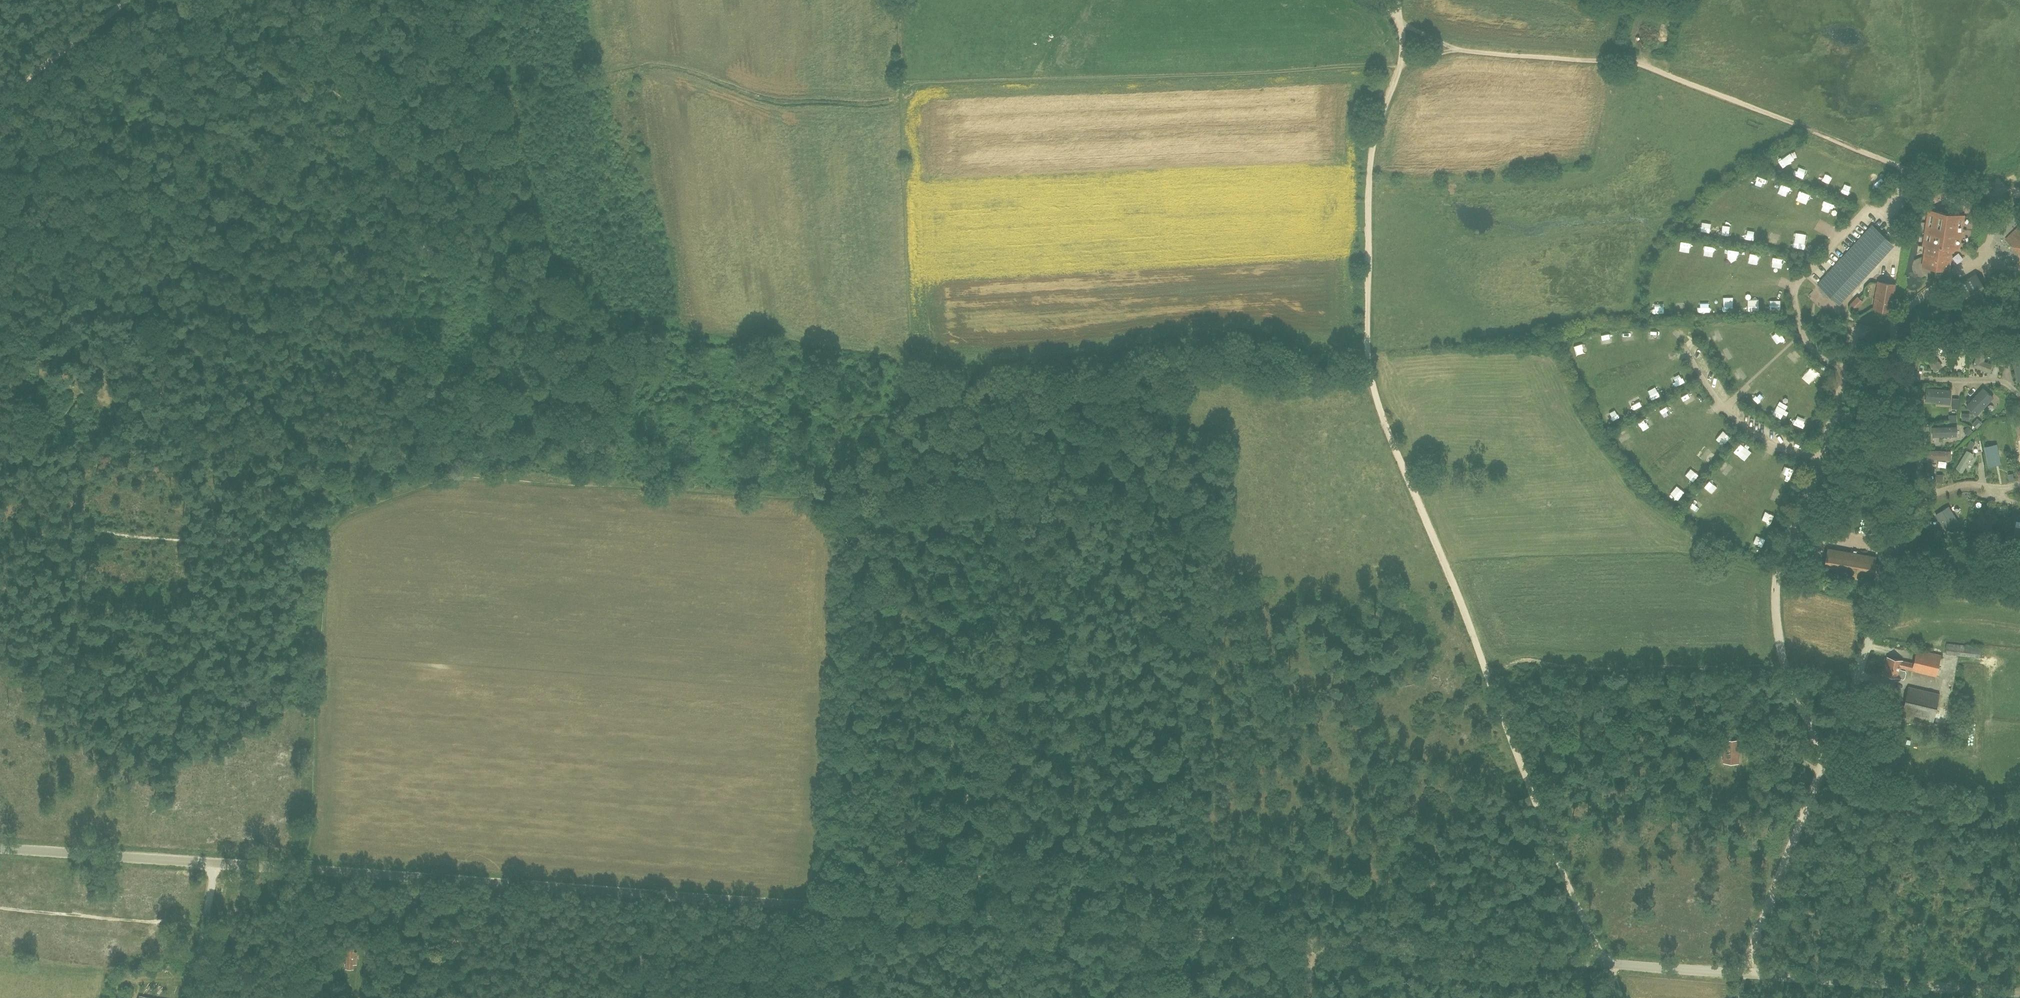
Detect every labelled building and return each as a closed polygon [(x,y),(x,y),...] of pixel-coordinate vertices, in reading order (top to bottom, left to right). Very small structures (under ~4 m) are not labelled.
[(1778,164),(1787,159),(1781,151),(1772,156),(1778,164)] [(1792,161),(1789,171),(1801,176),(1805,166),(1792,161)] [(1863,175),(1868,183),(1878,177),(1874,169),(1863,175)] [(1814,170),(1811,179),(1819,182),(1822,173),(1814,170)] [(1755,172),(1751,181),(1758,184),(1762,175),(1755,172)] [(1839,178),(1835,188),(1842,191),(1846,181),(1839,178)] [(1775,179),(1772,188),(1782,192),(1785,182),(1775,179)] [(1952,249),(1951,249),(1958,250),(1963,215),(1931,211),(1926,245),(1952,249)] [(1706,228),(1706,218),(1699,217),(1698,228),(1706,228)] [(1716,230),(1725,232),(1727,222),(1718,220),(1716,230)] [(1853,279),(1889,240),(1873,225),(1818,285),(1838,304),(1857,283),(1853,279)] [(2006,239),(2019,253),(2019,226),(2006,239)] [(1800,245),(1802,235),(1791,232),(1788,242),(1800,245)] [(1675,247),(1685,249),(1687,238),(1677,237),(1675,247)] [(1724,255),(1732,255),(1733,246),(1724,245),(1724,255)] [(1952,249),(1926,245),(1923,267),(1948,271),(1951,249),(1952,249)] [(1743,258),(1752,260),(1754,250),(1745,248),(1743,258)] [(1768,252),(1766,263),(1775,265),(1777,254),(1768,252)] [(1892,256),(1890,267),(1897,268),(1900,258),(1892,256)] [(1964,313),(1990,296),(1975,273),(1957,284),(1966,298),(1958,303),(1964,313)] [(1873,308),(1891,311),(1896,285),(1878,282),(1873,308)] [(1999,282),(1997,298),(2019,301),(2019,285),(1999,282)] [(1771,295),(1770,306),(1781,306),(1781,295),(1771,295)] [(1723,298),(1723,307),(1732,307),(1733,298),(1723,298)] [(1672,300),(1673,311),(1684,310),(1683,300),(1672,300)] [(1708,300),(1697,301),(1698,311),(1708,310),(1708,300)] [(1779,325),(1772,329),(1778,339),(1784,336),(1779,325)] [(1646,336),(1659,336),(1658,326),(1645,327),(1646,336)] [(1719,327),(1708,330),(1710,340),(1722,337),(1719,327)] [(1620,329),(1621,339),(1633,339),(1632,328),(1620,329)] [(1599,332),(1600,341),(1610,341),(1610,332),(1599,332)] [(1584,351),(1583,341),(1573,342),(1574,352),(1584,351)] [(1724,356),(1732,352),(1728,344),(1720,348),(1724,356)] [(1795,346),(1788,354),(1797,362),(1804,354),(1795,346)] [(1978,357),(1979,351),(1971,349),(1968,364),(1984,367),(1985,359),(1978,357)] [(2010,376),(2019,374),(2019,370),(2017,358),(2006,361),(2010,376)] [(1806,372),(1815,379),(1822,370),(1813,362),(1806,372)] [(1736,380),(1742,376),(1736,366),(1730,370),(1736,380)] [(1682,374),(1672,378),(1674,384),(1685,379),(1682,374)] [(1656,382),(1646,388),(1651,397),(1661,392),(1656,382)] [(1959,400),(1970,411),(1988,393),(1977,382),(1959,400)] [(1918,399),(1944,399),(1944,384),(1919,384),(1918,399)] [(1691,388),(1682,394),(1688,402),(1697,396),(1691,388)] [(1750,394),(1759,403),(1766,396),(1757,388),(1750,394)] [(1943,401),(1950,403),(1953,394),(1946,393),(1943,401)] [(1633,406),(1641,402),(1637,395),(1629,399),(1633,406)] [(1668,401),(1658,406),(1661,411),(1671,407),(1668,401)] [(1803,424),(1808,410),(1798,406),(1793,421),(1803,424)] [(1608,421),(1618,416),(1616,411),(1605,416),(1608,421)] [(1970,423),(1974,417),(1969,413),(1964,420),(1970,423)] [(1928,433),(1951,432),(1950,422),(1941,422),(1941,415),(1927,416),(1928,433)] [(1629,425),(1616,430),(1618,436),(1631,431),(1629,425)] [(1724,440),(1730,432),(1724,427),(1718,435),(1724,440)] [(1979,460),(1988,459),(1985,434),(1976,435),(1979,460)] [(1733,448),(1737,453),(1747,442),(1742,438),(1733,448)] [(1920,445),(1920,464),(1928,464),(1928,469),(1939,469),(1940,446),(1920,445)] [(1956,467),(1967,449),(1960,445),(1949,463),(1956,467)] [(1704,451),(1710,457),(1716,452),(1710,446),(1704,451)] [(1729,470),(1735,464),(1728,457),(1722,464),(1729,470)] [(1695,478),(1702,470),(1693,462),(1686,470),(1695,478)] [(1782,473),(1791,477),(1795,468),(1786,463),(1782,473)] [(1704,484),(1714,490),(1720,480),(1710,474),(1704,484)] [(1682,496),(1686,486),(1680,483),(1676,493),(1682,496)] [(1695,494),(1689,502),(1698,510),(1704,501),(1695,494)] [(1957,522),(1947,506),(1937,512),(1947,528),(1957,522)] [(1757,529),(1752,540),(1763,545),(1768,534),(1757,529)] [(1881,577),(1883,564),(1875,563),(1875,562),(1826,554),(1822,573),(1872,581),(1873,576),(1881,577)] [(1946,644),(1945,654),(1979,657),(1980,647),(1946,644)] [(1936,676),(1940,656),(1917,650),(1913,664),(1902,661),(1888,658),(1883,674),(1903,679),(1903,678),(1904,678),(1906,673),(1905,672),(1905,669),(1900,668),(1900,667),(1912,670),(1912,671),(1936,676)] [(1932,727),(1939,694),(1908,687),(1900,720),(1932,727)] [(1865,726),(1875,725),(1873,705),(1863,706),(1865,726)] [(1725,740),(1724,758),(1738,758),(1739,741),(1725,740)] [(356,964),(356,958),(353,958),(353,947),(345,947),(345,951),(346,952),(346,968),(352,968),(352,964),(356,964)]
